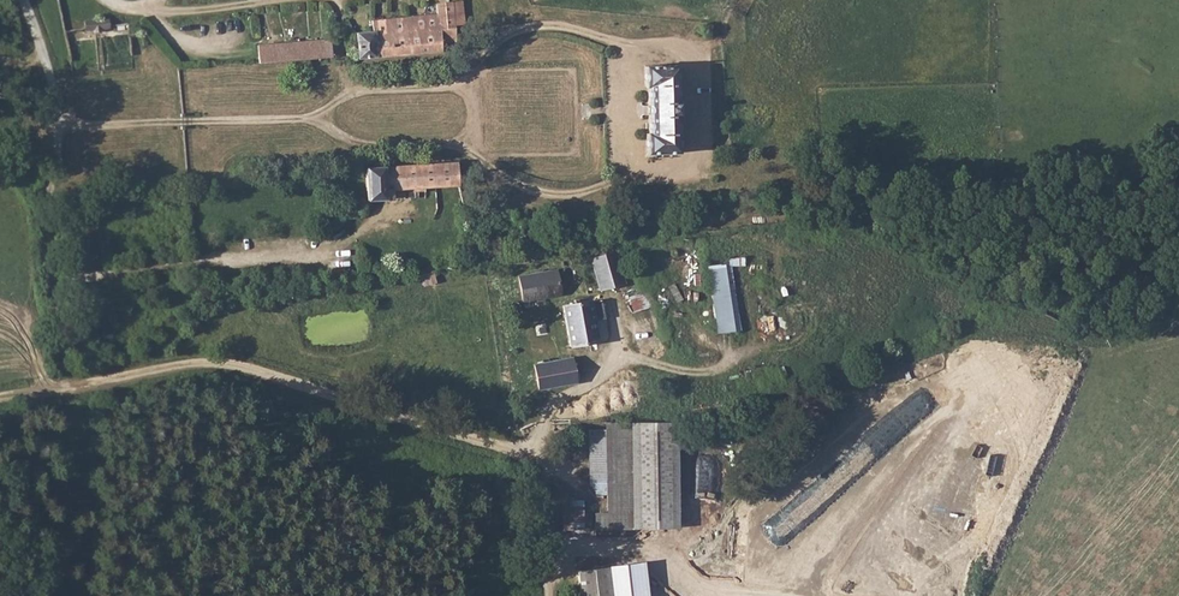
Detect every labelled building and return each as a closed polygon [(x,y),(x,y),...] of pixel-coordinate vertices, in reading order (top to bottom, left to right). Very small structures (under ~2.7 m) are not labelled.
[(443,50),(444,49),(443,41),(458,40),(457,24),(466,23),(465,3),(439,5),(439,15),(374,19),(375,30),(358,31),(359,53),(359,56),(443,50)] [(259,43),(260,60),(337,54),(337,42),(333,42),(332,37),(259,43)] [(647,130),(648,154),(679,153),(679,118),(682,118),(682,100),(679,100),(678,63),(645,64),(645,86),(650,86),(652,131),(647,130)] [(459,184),(458,160),(366,166),(367,174),(368,192),(388,192),(388,187),(459,184)] [(626,281),(618,240),(593,243),(595,255),(593,255),(600,288),(626,281)] [(588,255),(588,243),(563,246),(564,258),(588,255)] [(523,298),(560,291),(560,287),(569,286),(567,277),(558,278),(557,267),(519,273),(523,298)] [(713,321),(707,272),(694,273),(697,321),(713,321)] [(654,311),(650,289),(633,293),(637,314),(654,311)] [(569,343),(598,338),(596,316),(604,316),(602,299),(593,300),(592,294),(574,297),(575,301),(563,303),(569,343)] [(576,379),(571,354),(535,360),(538,386),(576,379)] [(597,382),(595,422),(607,422),(632,421),(655,421),(655,382),(597,382)] [(632,421),(607,422),(607,430),(607,482),(607,511),(632,511),(632,421)] [(677,421),(632,421),(632,511),(632,528),(678,528),(677,421)] [(607,482),(607,430),(590,430),(589,482),(607,482)] [(563,501),(563,529),(581,529),(580,500),(563,501)] [(632,528),(632,511),(607,511),(595,511),(595,528),(632,528)] [(574,569),(578,595),(610,595),(606,565),(574,569)]
